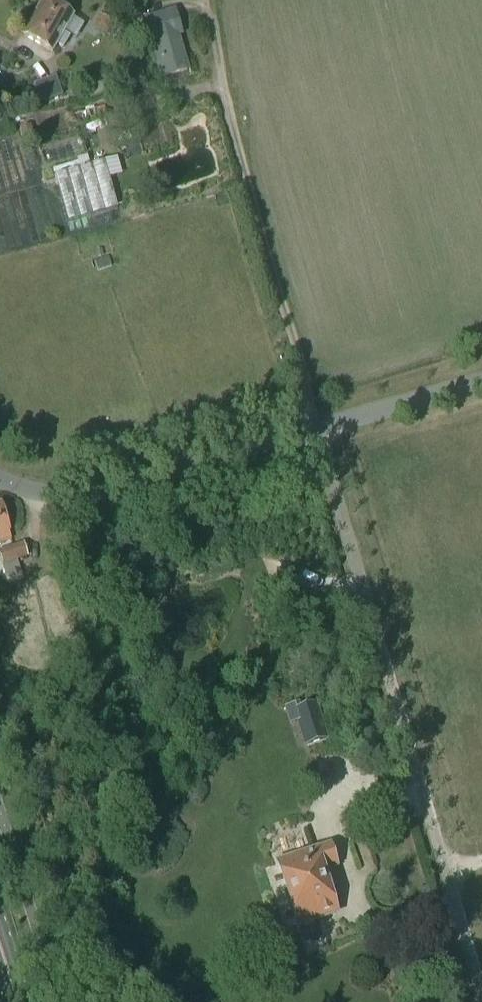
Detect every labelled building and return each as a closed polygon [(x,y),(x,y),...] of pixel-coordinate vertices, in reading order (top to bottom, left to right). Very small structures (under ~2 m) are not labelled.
[(63,49),(69,38),(63,34),(72,18),(43,1),(24,35),(53,51),(56,45),(63,49)] [(181,34),(175,12),(145,21),(148,32),(149,31),(162,77),(187,70),(177,35),(181,34)] [(104,35),(111,23),(100,17),(93,29),(104,35)] [(22,139),(34,136),(31,126),(19,129),(22,139)] [(67,223),(118,209),(105,162),(54,176),(67,223)] [(108,256),(95,261),(99,271),(111,267),(108,256)] [(0,506),(0,543),(10,539),(0,506)] [(26,557),(23,545),(0,552),(0,554),(9,585),(15,584),(19,599),(29,596),(29,597),(37,594),(26,557)] [(299,925),(335,914),(322,871),(335,867),(329,848),(279,864),(299,925)] [(427,888),(419,891),(423,900),(430,898),(427,888)]
